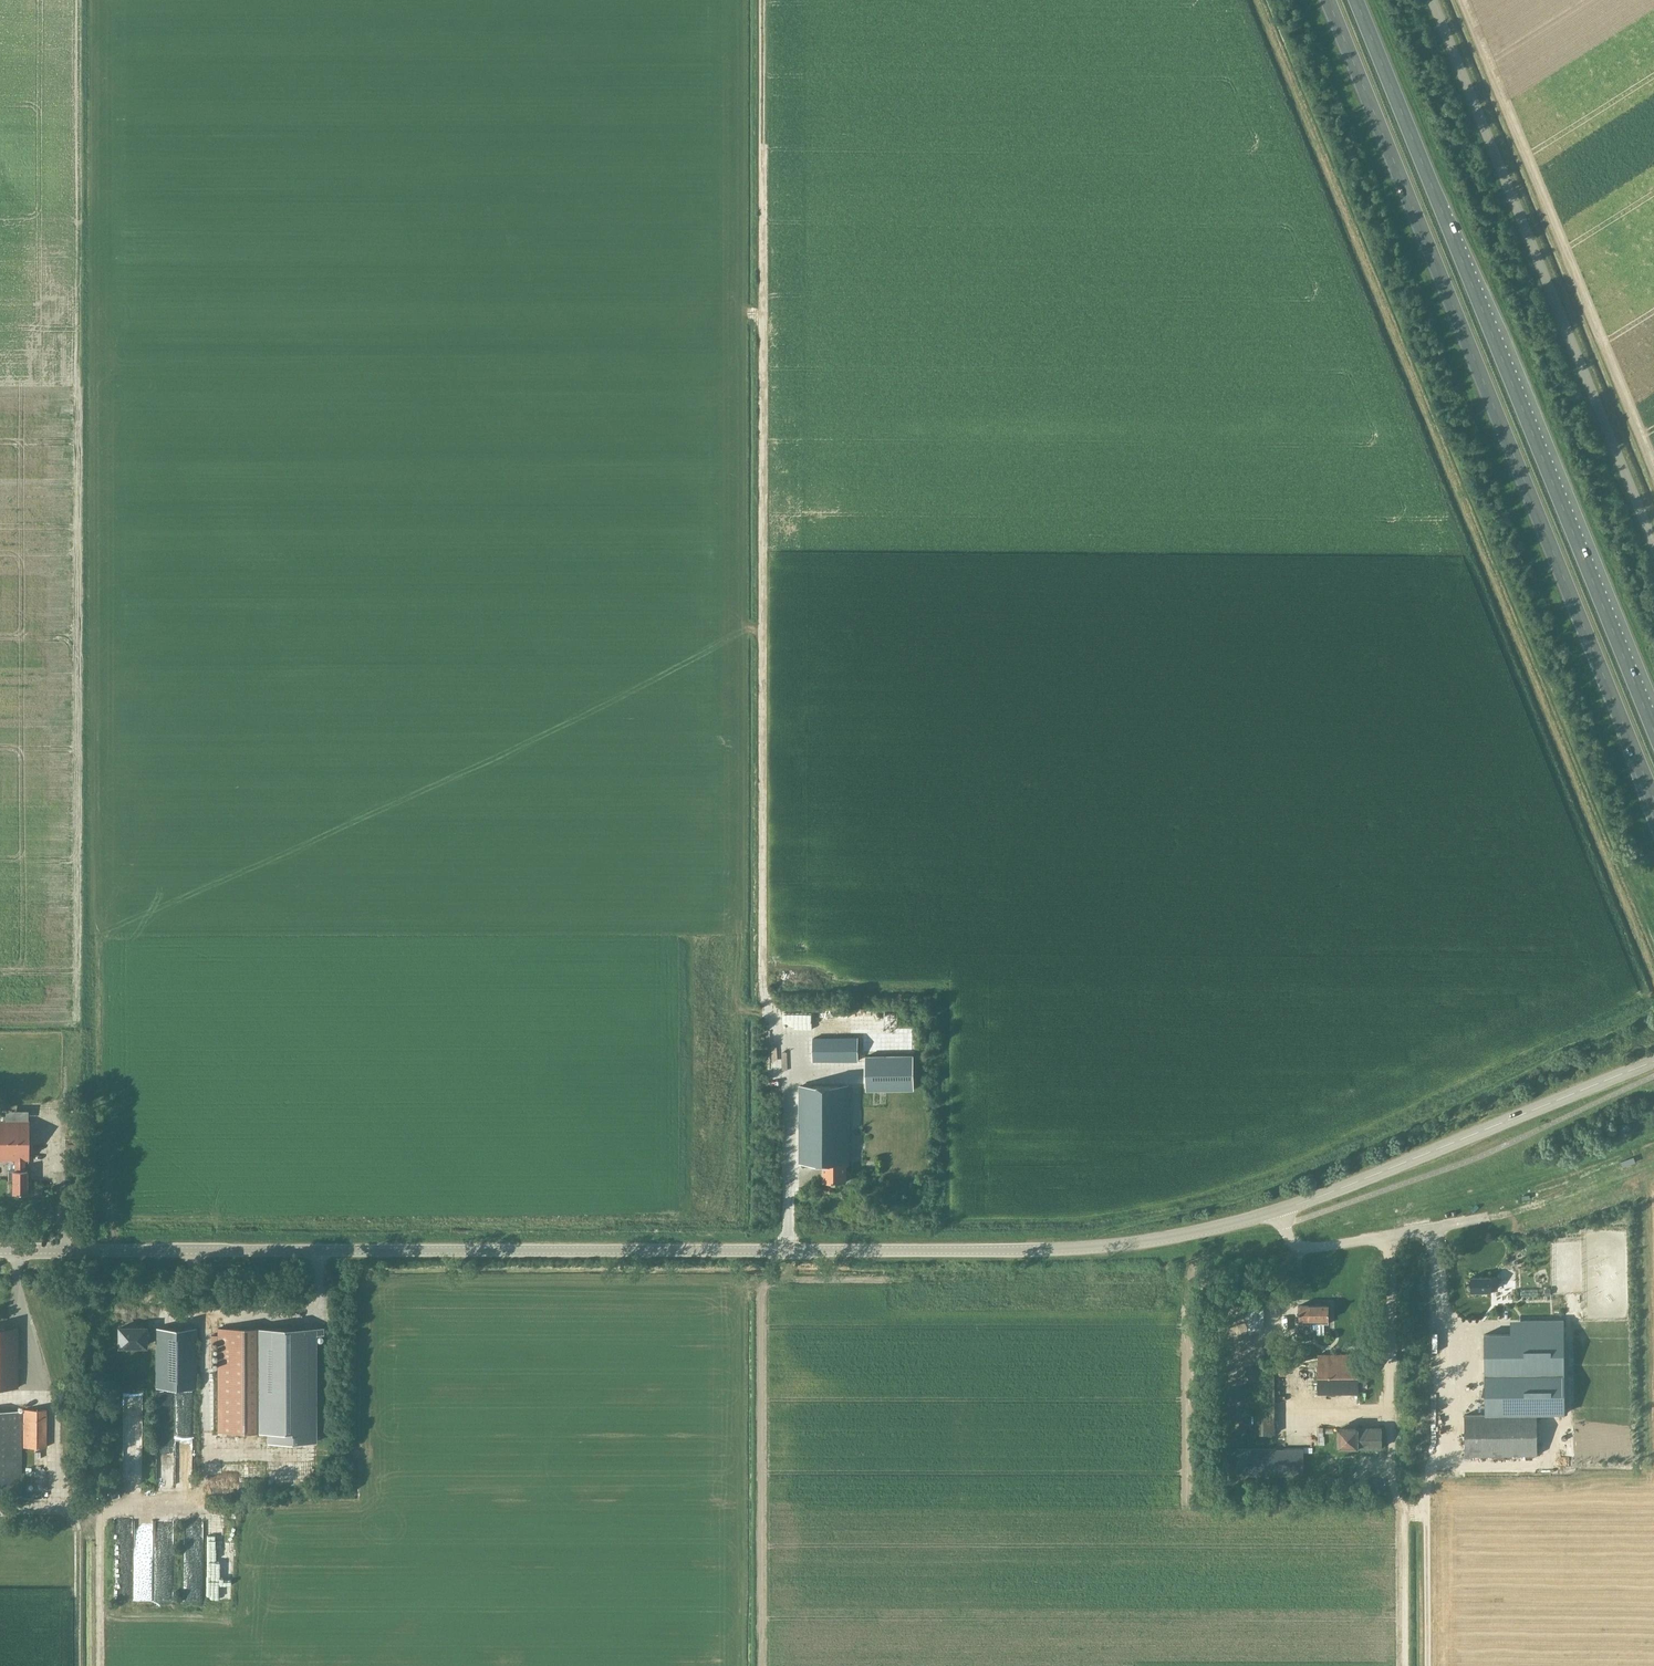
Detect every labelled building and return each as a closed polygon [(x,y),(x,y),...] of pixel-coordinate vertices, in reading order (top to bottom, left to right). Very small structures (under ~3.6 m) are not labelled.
[(834,1021),(834,1031),(850,1032),(850,1022),(834,1021)] [(858,1062),(858,1038),(812,1038),(812,1062),(858,1062)] [(914,1090),(914,1055),(865,1056),(866,1090),(914,1090)] [(800,1086),(800,1163),(824,1163),(824,1182),(845,1182),(845,1165),(848,1165),(848,1086),(800,1086)] [(25,1160),(29,1160),(29,1121),(0,1120),(0,1160),(15,1160),(15,1171),(8,1171),(8,1180),(13,1180),(13,1193),(27,1193),(27,1171),(25,1171),(25,1160)] [(1491,1288),(1497,1288),(1497,1279),(1491,1279),(1491,1277),(1470,1277),(1470,1291),(1491,1291),(1491,1288)] [(1328,1319),(1328,1304),(1298,1305),(1298,1319),(1299,1319),(1299,1323),(1328,1323),(1328,1319)] [(1523,1333),(1484,1334),(1484,1414),(1564,1413),(1563,1320),(1523,1320),(1523,1333)] [(18,1328),(0,1328),(0,1387),(18,1387),(18,1328)] [(119,1346),(145,1346),(145,1328),(119,1328),(119,1346)] [(196,1328),(156,1328),(156,1387),(196,1387),(196,1328)] [(323,1328),(218,1328),(217,1431),(270,1432),(269,1442),(314,1442),(314,1336),(323,1336),(323,1328)] [(1358,1393),(1358,1354),(1318,1354),(1318,1393),(1358,1393)] [(1274,1433),(1273,1366),(1251,1366),(1251,1433),(1274,1433)] [(46,1447),(47,1409),(23,1409),(23,1447),(46,1447)] [(22,1478),(22,1411),(0,1411),(0,1496),(21,1496),(22,1478)] [(1465,1456),(1537,1455),(1536,1414),(1464,1415),(1465,1456)] [(1336,1448),(1382,1447),(1381,1426),(1336,1427),(1336,1448)] [(1237,1475),(1303,1475),(1303,1449),(1283,1449),(1283,1458),(1276,1458),(1276,1449),(1237,1449),(1237,1475)] [(234,1492),(235,1481),(221,1480),(220,1491),(234,1492)]
